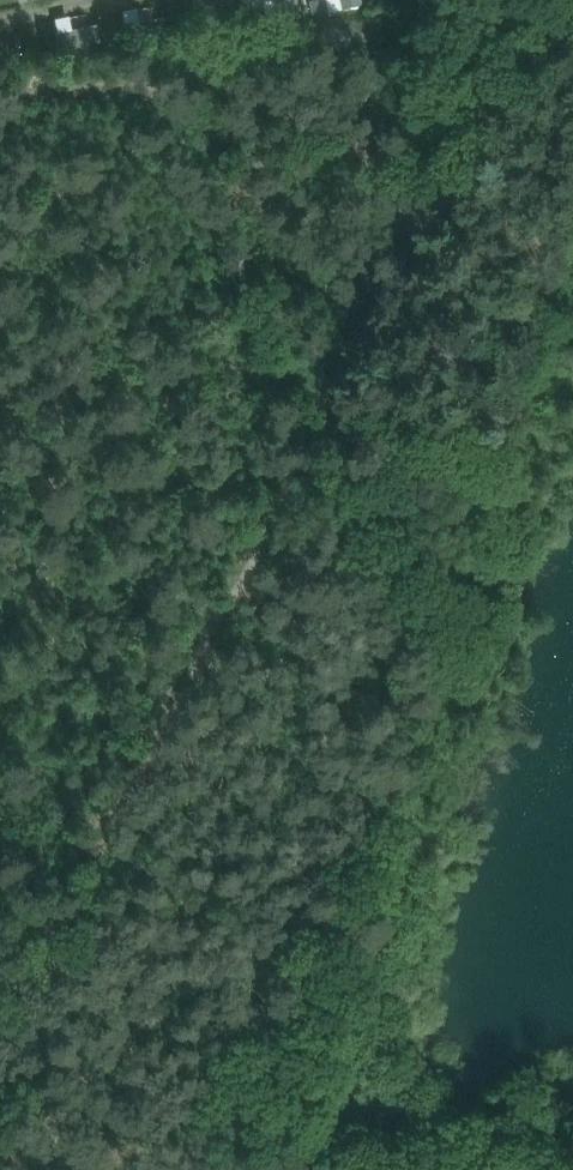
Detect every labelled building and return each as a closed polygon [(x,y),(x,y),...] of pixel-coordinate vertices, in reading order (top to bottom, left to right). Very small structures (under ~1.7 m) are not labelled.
[(198,19),(234,11),(231,0),(193,0),(198,19)] [(260,17),(301,5),(299,0),(255,0),(260,17)] [(327,10),(362,1),(362,0),(324,0),(327,10)] [(180,36),(194,32),(190,19),(177,23),(180,36)]
